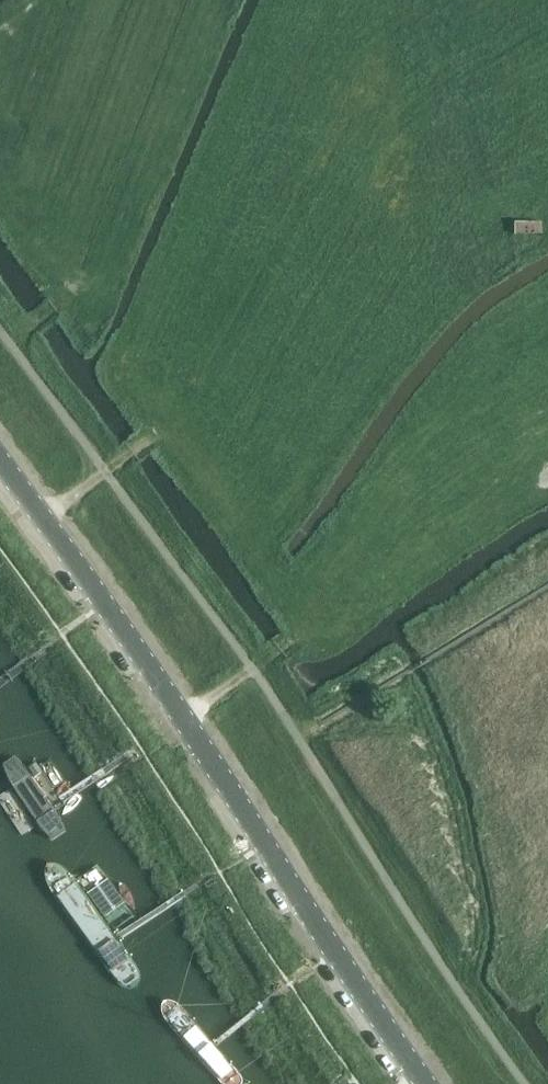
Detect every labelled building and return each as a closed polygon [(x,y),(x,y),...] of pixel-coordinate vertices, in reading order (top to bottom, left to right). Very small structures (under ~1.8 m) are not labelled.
[(515,222),(516,234),(542,234),(541,221),(515,222)] [(65,830),(22,761),(21,760),(19,758),(18,757),(16,757),(14,756),(12,756),(8,756),(7,758),(7,760),(6,762),(6,765),(6,767),(52,839),(53,839),(55,840),(56,840),(58,840),(59,839),(61,838),(62,837),(63,836),(64,835),(65,833),(65,832),(65,830)] [(31,838),(32,839),(34,839),(35,839),(36,839),(38,838),(38,836),(39,835),(39,834),(6,781),(4,781),(2,780),(1,780),(0,781),(0,792),(31,838)] [(141,971),(140,969),(72,870),(70,868),(68,866),(66,865),(64,863),(62,862),(59,861),(57,860),(54,859),(51,859),(49,859),(46,859),(45,862),(44,864),(44,867),(44,870),(44,872),(44,875),(45,878),(46,880),(47,882),(117,981),(119,983),(120,984),(122,985),(124,985),(126,986),(128,986),(130,985),(132,984),(134,984),(136,982),(137,981),(139,979),(140,977),(140,975),(141,973),(141,971)] [(222,1083),(240,1083),(240,1082),(241,1080),(241,1079),(240,1077),(240,1075),(177,1004),(164,1001),(162,1015),(222,1083)]
